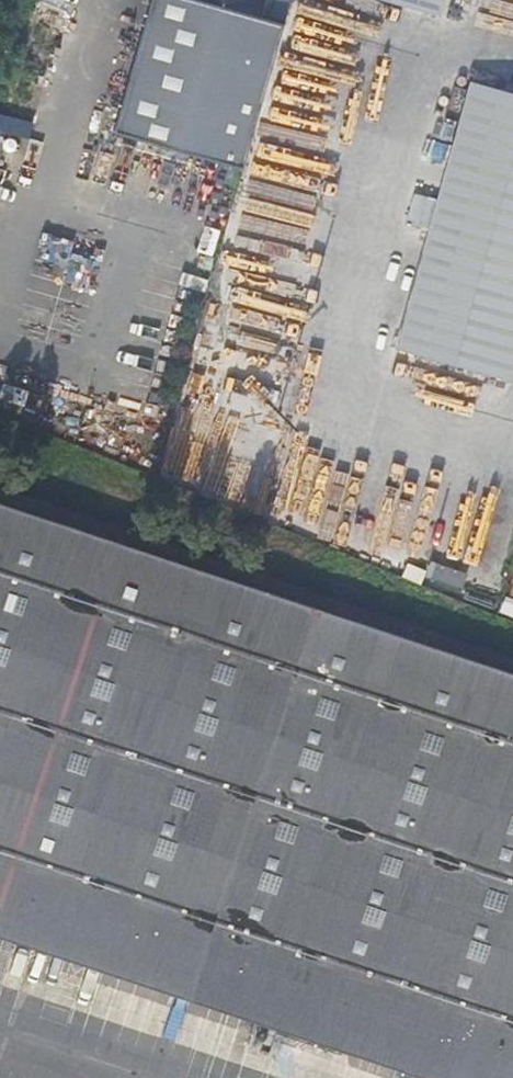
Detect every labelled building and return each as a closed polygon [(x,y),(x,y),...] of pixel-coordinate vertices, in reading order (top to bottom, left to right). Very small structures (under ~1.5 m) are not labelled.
[(198,0),(152,0),(115,134),(245,170),(286,25),(198,0)] [(443,10),(445,0),(410,0),(443,10)] [(512,363),(512,94),(451,76),(377,340),(509,377),(512,363)] [(0,497),(0,924),(464,1077),(512,1077),(512,667),(0,497)] [(458,589),(463,574),(438,565),(433,580),(458,589)]
